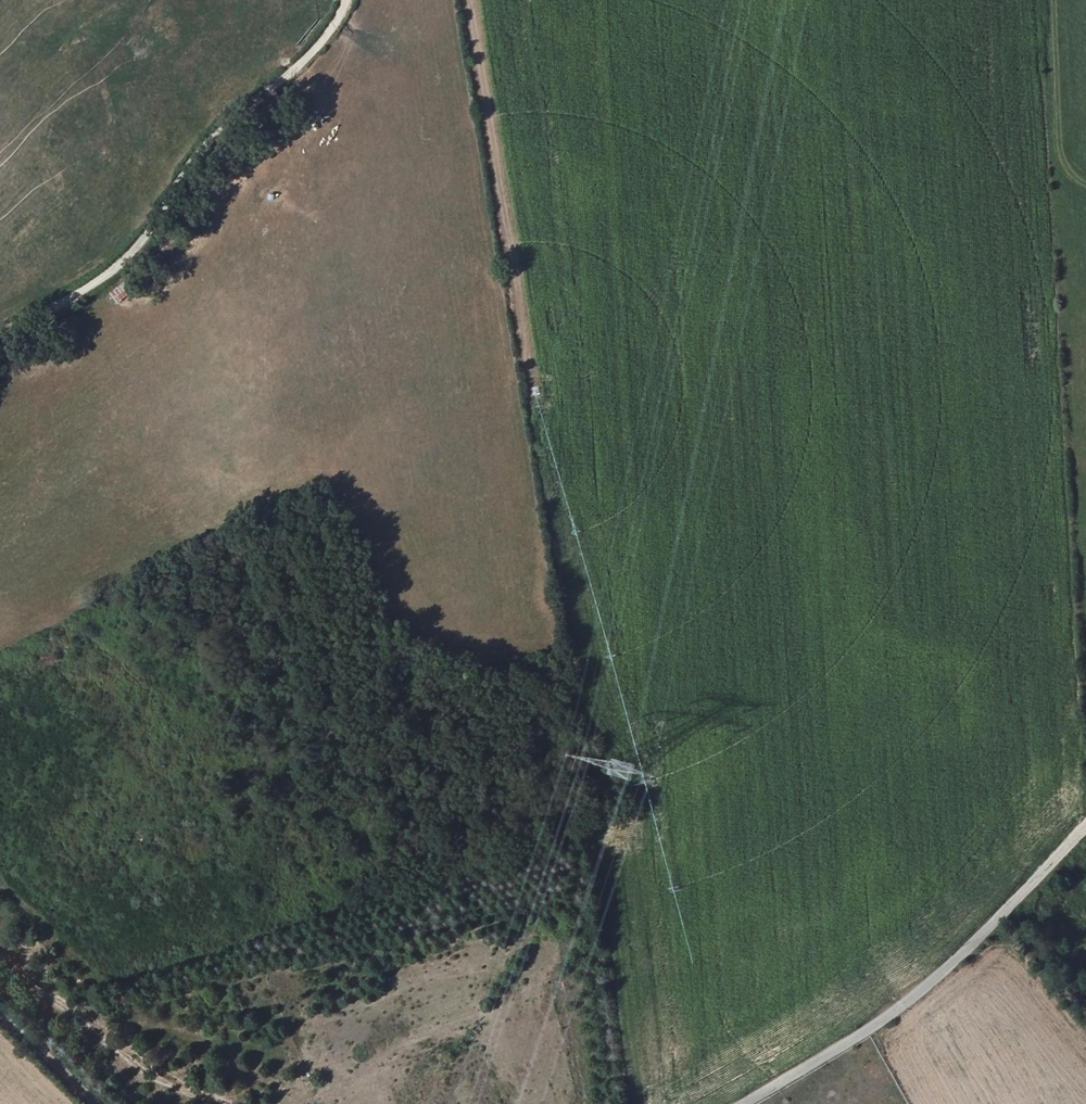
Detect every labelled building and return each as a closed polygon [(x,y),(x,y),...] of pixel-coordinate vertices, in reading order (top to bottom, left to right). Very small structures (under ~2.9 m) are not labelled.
[(117,304),(130,292),(121,283),(108,294),(117,304)]
